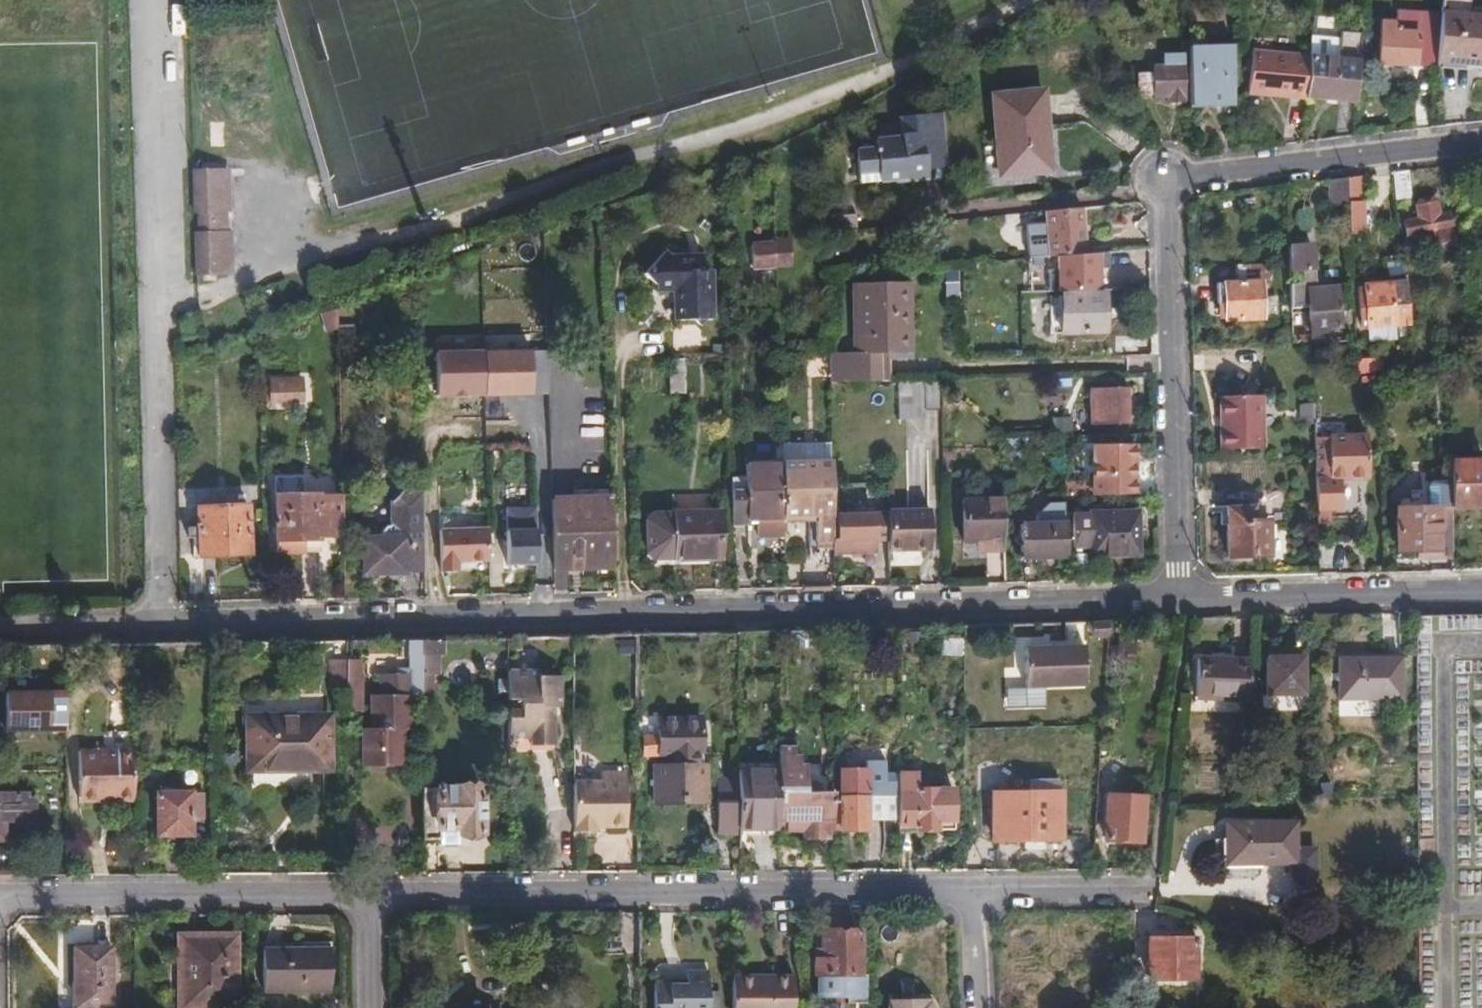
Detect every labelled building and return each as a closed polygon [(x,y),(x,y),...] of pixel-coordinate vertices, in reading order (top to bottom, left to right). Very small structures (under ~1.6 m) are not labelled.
[(1428,57),(1481,62),(1481,14),(1433,10),(1432,19),(1428,57)] [(1369,61),(1427,67),(1428,57),(1432,19),(1374,13),(1369,61)] [(1354,30),(1332,27),(1331,39),(1329,55),(1302,53),(1301,56),(1297,94),(1347,99),(1354,30)] [(1329,55),(1331,39),(1303,37),(1302,53),(1329,55)] [(1225,99),(1222,46),(1181,48),(1184,106),(1200,105),(1199,101),(1225,99)] [(1301,56),(1245,50),(1240,96),(1297,101),(1297,94),(1301,56)] [(1176,92),(1177,92),(1175,51),(1160,51),(1161,56),(1156,57),(1156,62),(1147,63),(1147,70),(1132,70),(1133,91),(1147,90),(1147,93),(1162,93),(1176,92)] [(1042,168),(1035,89),(987,94),(995,173),(1042,168)] [(937,165),(933,113),(914,115),(919,167),(937,165)] [(919,167),(914,115),(887,117),(888,133),(866,135),(866,145),(847,146),(849,172),(850,172),(851,181),(919,175),(919,167)] [(226,149),(226,126),(212,126),(213,149),(226,149)] [(1406,198),(1403,170),(1388,172),(1391,200),(1406,198)] [(229,216),(229,175),(198,175),(199,217),(201,217),(202,235),(198,235),(199,279),(231,278),(230,234),(227,234),(226,216),(229,216)] [(1355,203),(1354,177),(1341,177),(1341,203),(1355,203)] [(1335,203),(1335,179),(1321,179),(1322,204),(1335,203)] [(1400,218),(1401,233),(1429,230),(1431,243),(1447,240),(1443,212),(1433,213),(1430,203),(1423,197),(1411,200),(1409,205),(1410,217),(1400,218)] [(1341,203),(1342,235),(1355,234),(1355,203),(1341,203)] [(1038,210),(1041,255),(1078,253),(1075,207),(1038,210)] [(849,211),(819,213),(821,232),(850,230),(849,211)] [(1429,230),(1401,233),(1402,246),(1431,243),(1429,230)] [(783,268),(783,237),(771,237),(771,268),(783,268)] [(765,266),(765,241),(743,242),(744,267),(765,266)] [(1304,336),(1312,336),(1319,336),(1319,327),(1331,327),(1331,290),(1306,290),(1306,246),(1282,247),(1283,274),(1293,274),(1294,285),(1283,285),(1283,308),(1304,308),(1304,336)] [(649,283),(668,282),(672,287),(674,297),(668,298),(669,317),(687,317),(694,323),(699,317),(705,316),(705,269),(697,268),(696,253),(666,254),(658,249),(637,270),(649,283)] [(1262,282),(1262,264),(1231,264),(1231,283),(1213,283),(1213,302),(1219,302),(1219,321),(1256,320),(1256,282),(1262,282)] [(948,294),(948,272),(936,273),(936,295),(948,294)] [(1087,288),(1087,272),(1052,272),(1052,326),(1094,326),(1094,288),(1087,288)] [(1401,325),(1398,281),(1356,283),(1357,303),(1353,303),(1353,309),(1358,309),(1359,321),(1360,327),(1386,326),(1401,325)] [(649,287),(667,287),(668,298),(674,297),(672,287),(668,282),(649,283),(649,287)] [(535,296),(535,283),(518,283),(518,296),(535,296)] [(822,349),(823,383),(872,382),(871,349),(900,349),(899,301),(852,302),(853,321),(848,321),(848,338),(853,338),(853,348),(822,349)] [(331,329),(328,312),(311,315),(313,332),(331,329)] [(1386,326),(1360,327),(1361,342),(1387,340),(1386,326)] [(1283,345),(1312,345),(1312,336),(1304,336),(1283,336),(1283,345)] [(1326,356),(1326,346),(1307,347),(1308,356),(1326,356)] [(435,400),(549,398),(548,356),(435,358),(435,366),(416,366),(417,396),(435,395),(435,400)] [(680,394),(679,358),(663,358),(663,394),(680,394)] [(1367,373),(1366,358),(1347,359),(1348,374),(1367,373)] [(296,397),(296,378),(276,378),(276,372),(267,372),(267,398),(296,397)] [(934,409),(933,381),(891,381),(891,417),(917,417),(917,409),(934,409)] [(1119,423),(1119,388),(1082,389),(1083,424),(1119,423)] [(1254,396),(1216,397),(1217,430),(1210,431),(1210,449),(1255,447),(1254,396)] [(1304,423),(1303,403),(1292,404),(1294,424),(1304,423)] [(1038,436),(1067,435),(1067,418),(1037,418),(1038,436)] [(1332,504),(1331,474),(1360,473),(1359,434),(1323,435),(1324,470),(1309,471),(1310,505),(1322,504),(1332,504)] [(1018,451),(1017,437),(994,438),(1013,456),(1018,451)] [(824,462),(824,445),(773,445),(773,463),(824,462)] [(1083,495),(1124,494),(1124,446),(1083,447),(1083,495)] [(1442,506),(1478,505),(1477,479),(1481,479),(1481,465),(1476,465),(1476,460),(1440,461),(1442,504),(1442,506)] [(824,462),(773,463),(773,465),(774,513),(809,513),(809,519),(809,545),(825,544),(824,487),(824,462)] [(774,513),(773,465),(735,465),(735,478),(724,478),(725,525),(738,525),(738,505),(746,505),(746,536),(774,536),(774,519),(774,513)] [(549,503),(551,573),(610,572),(608,489),(571,490),(571,503),(549,503)] [(294,539),(334,538),(334,495),(264,496),(265,539),(267,539),(267,552),(294,552),(294,539)] [(419,576),(417,495),(395,495),(383,505),(385,527),(375,535),(372,543),(356,544),(358,577),(419,576)] [(996,550),(995,499),(959,499),(959,540),(974,539),(974,551),(996,550)] [(1059,523),(1059,499),(1043,499),(1031,512),(1031,524),(1059,523)] [(1244,518),(1244,503),(1219,503),(1220,554),(1260,553),(1260,518),(1244,518)] [(238,552),(238,504),(187,504),(187,524),(175,524),(175,534),(187,534),(187,552),(238,552)] [(1322,517),(1322,504),(1310,505),(1311,517),(1322,517)] [(1442,504),(1387,506),(1389,551),(1409,551),(1443,549),(1442,506),(1442,504)] [(923,509),(880,509),(881,549),(924,549),(923,509)] [(715,510),(668,511),(669,557),(699,556),(699,557),(716,557),(715,510)] [(504,569),(534,568),(532,511),(502,512),(504,569)] [(669,557),(668,511),(648,511),(642,519),(642,550),(649,557),(669,557)] [(1084,543),(1084,512),(1071,512),(1072,543),(1084,543)] [(1131,554),(1131,512),(1084,512),(1084,543),(1084,554),(1131,554)] [(830,514),(831,551),(868,550),(868,514),(830,514)] [(1014,553),(1059,552),(1059,523),(1031,524),(1014,524),(1014,553)] [(492,569),(490,524),(441,527),(443,571),(492,569)] [(1443,549),(1409,551),(1409,559),(1443,558),(1443,549)] [(896,551),(896,561),(922,560),(922,550),(896,551)] [(1101,637),(1102,622),(1086,623),(1085,637),(1101,637)] [(1058,623),(1059,638),(1085,637),(1086,623),(1058,623)] [(436,640),(413,640),(413,656),(413,693),(413,696),(425,696),(425,677),(432,677),(432,658),(437,658),(436,640)] [(1113,642),(1112,664),(1127,665),(1128,643),(1113,642)] [(1022,650),(1023,689),(1081,688),(1080,649),(1022,650)] [(1394,698),(1393,655),(1332,657),(1333,699),(1394,698)] [(413,693),(413,656),(400,656),(400,670),(388,670),(388,676),(371,676),(371,696),(363,696),(363,730),(353,730),(353,765),(394,765),(393,730),(401,730),(401,707),(393,707),(393,697),(403,697),(403,693),(413,693)] [(1297,692),(1297,657),(1261,656),(1261,692),(1297,692)] [(1242,698),(1244,660),(1191,657),(1189,695),(1242,698)] [(352,659),(337,659),(337,662),(337,675),(352,675),(352,659)] [(337,675),(337,662),(318,662),(319,688),(338,687),(337,675)] [(531,670),(501,670),(501,699),(513,699),(514,710),(501,710),(501,738),(523,738),(524,745),(547,745),(547,718),(544,718),(544,708),(547,708),(554,708),(553,676),(531,677),(531,670)] [(338,687),(338,711),(352,711),(352,675),(337,675),(338,687)] [(67,732),(66,686),(6,687),(7,734),(67,732)] [(235,703),(235,716),(314,721),(315,708),(235,703)] [(314,721),(235,716),(232,773),(325,778),(328,721),(314,721)] [(696,754),(696,722),(674,721),(674,736),(638,736),(638,753),(664,753),(664,766),(652,766),(651,798),(695,799),(695,767),(691,767),(691,754),(696,754)] [(773,777),(773,822),(782,822),(782,833),(787,833),(798,833),(798,841),(824,841),(824,822),(829,822),(829,802),(829,792),(801,792),(801,763),(795,763),(795,755),(789,755),(789,746),(773,746),(773,777)] [(126,803),(126,753),(70,753),(70,800),(106,800),(106,803),(126,803)] [(829,802),(829,822),(829,834),(837,834),(837,836),(863,836),(863,822),(895,822),(895,782),(895,780),(881,780),(881,769),(862,769),(862,777),(837,776),(837,802),(829,802)] [(594,782),(566,782),(566,831),(589,831),(589,826),(589,823),(600,823),(600,826),(619,826),(619,772),(594,772),(594,782)] [(734,834),(773,834),(773,822),(773,777),(734,777),(734,786),(734,834)] [(1020,790),(1050,790),(1050,779),(1020,779),(1020,790)] [(19,780),(0,780),(0,827),(27,827),(27,785),(19,785),(19,780)] [(895,822),(895,833),(947,833),(947,793),(917,793),(917,782),(895,782),(895,822)] [(473,787),(414,786),(413,838),(431,838),(431,825),(451,826),(451,833),(473,834),(473,787)] [(713,838),(734,838),(734,834),(734,786),(713,786),(713,838)] [(1054,838),(1054,790),(1050,790),(1020,790),(987,790),(987,838),(1054,838)] [(195,824),(195,793),(149,793),(149,834),(181,834),(181,824),(195,824)] [(1136,840),(1139,796),(1103,794),(1101,839),(1136,840)] [(1288,860),(1287,821),(1219,822),(1219,837),(1208,837),(1209,871),(1252,870),(1252,860),(1288,860)] [(431,838),(431,844),(451,844),(451,833),(451,826),(431,825),(431,838)] [(842,1000),(842,1007),(862,1007),(862,979),(858,979),(858,935),(818,935),(818,955),(811,955),(811,978),(814,978),(814,1000),(821,1000),(842,1000)] [(228,1005),(228,937),(175,937),(175,955),(180,955),(180,1005),(228,1005)] [(1186,978),(1186,938),(1142,938),(1143,978),(1186,978)] [(323,991),(323,943),(296,943),(296,948),(257,948),(256,991),(323,991)] [(105,1007),(105,947),(68,947),(68,1007),(105,1007)] [(700,972),(678,972),(678,984),(646,984),(646,1007),(700,1007),(700,972)] [(726,975),(726,1007),(787,1007),(787,975),(726,975)]
